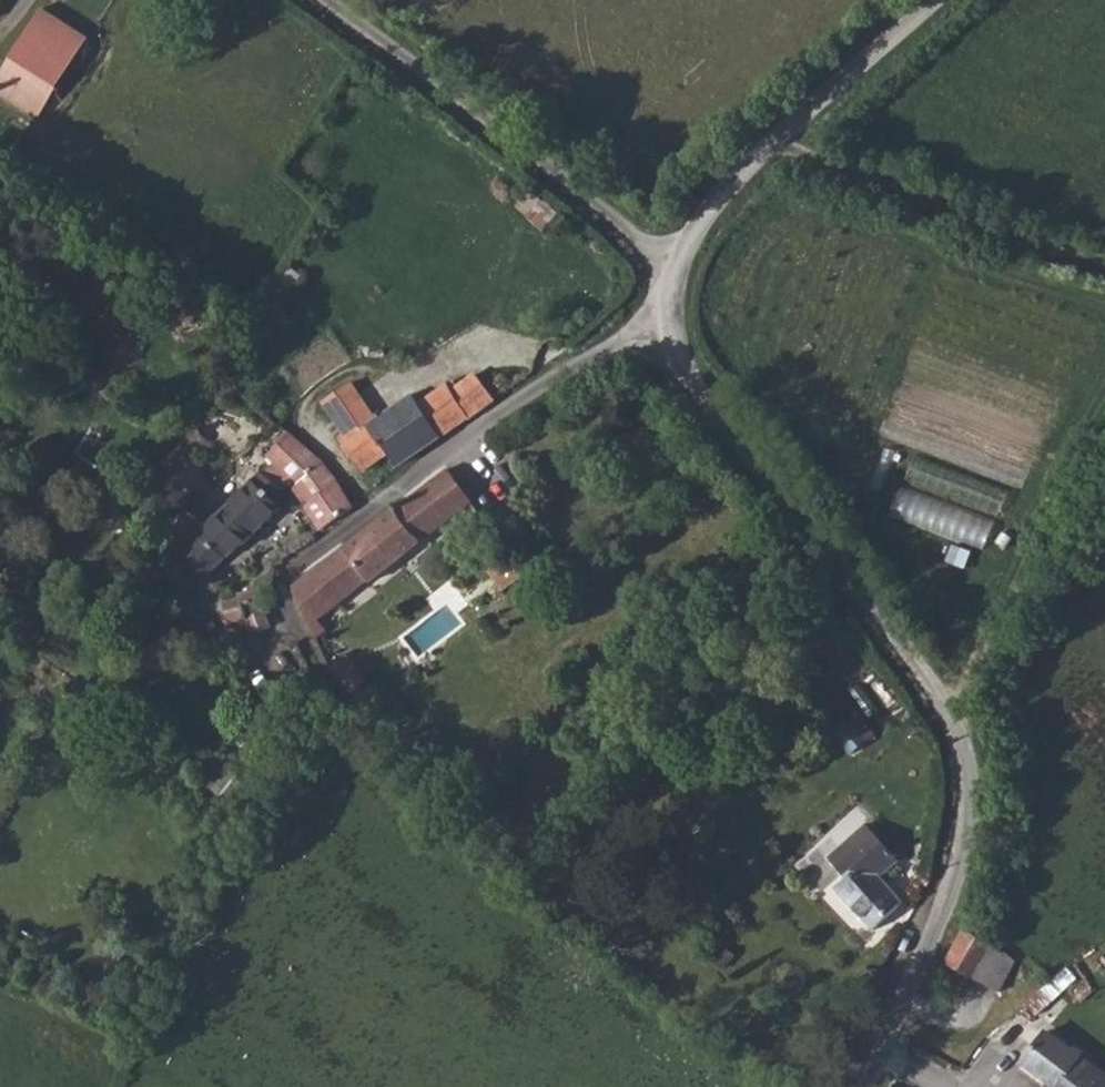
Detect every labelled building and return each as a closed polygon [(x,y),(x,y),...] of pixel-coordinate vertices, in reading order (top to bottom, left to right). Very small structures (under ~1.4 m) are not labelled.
[(38,11),(0,71),(0,95),(38,119),(87,42),(38,11)] [(424,451),(494,402),(473,375),(451,390),(446,385),(415,407),(409,398),(373,419),(343,388),(319,407),(350,437),(340,449),(364,470),(383,454),(398,471),(424,451)] [(324,462),(288,431),(267,455),(309,501),(300,507),(321,529),(352,505),(324,462)] [(916,449),(891,511),(985,549),(1010,488),(916,449)] [(342,548),(362,576),(368,584),(470,504),(446,469),(342,548)] [(281,495),(259,474),(199,536),(225,562),(279,510),(273,504),(281,495)] [(307,627),(332,609),(339,603),(334,595),(362,576),(342,548),(292,587),(307,627)] [(271,603),(273,565),(208,584),(219,627),(256,615),(264,639),(284,627),(271,603)] [(307,627),(313,641),(342,625),(332,609),(307,627)] [(866,740),(849,718),(831,732),(848,753),(866,740)] [(833,888),(870,928),(900,902),(881,880),(897,862),(862,824),(824,856),(843,877),(833,888)] [(992,941),(958,928),(943,961),(974,977),(992,941)] [(1012,961),(992,941),(974,977),(995,988),(1012,961)] [(1090,1064),(1045,1030),(1020,1060),(1054,1086),(1104,1086),(1104,1075),(1090,1064)]
